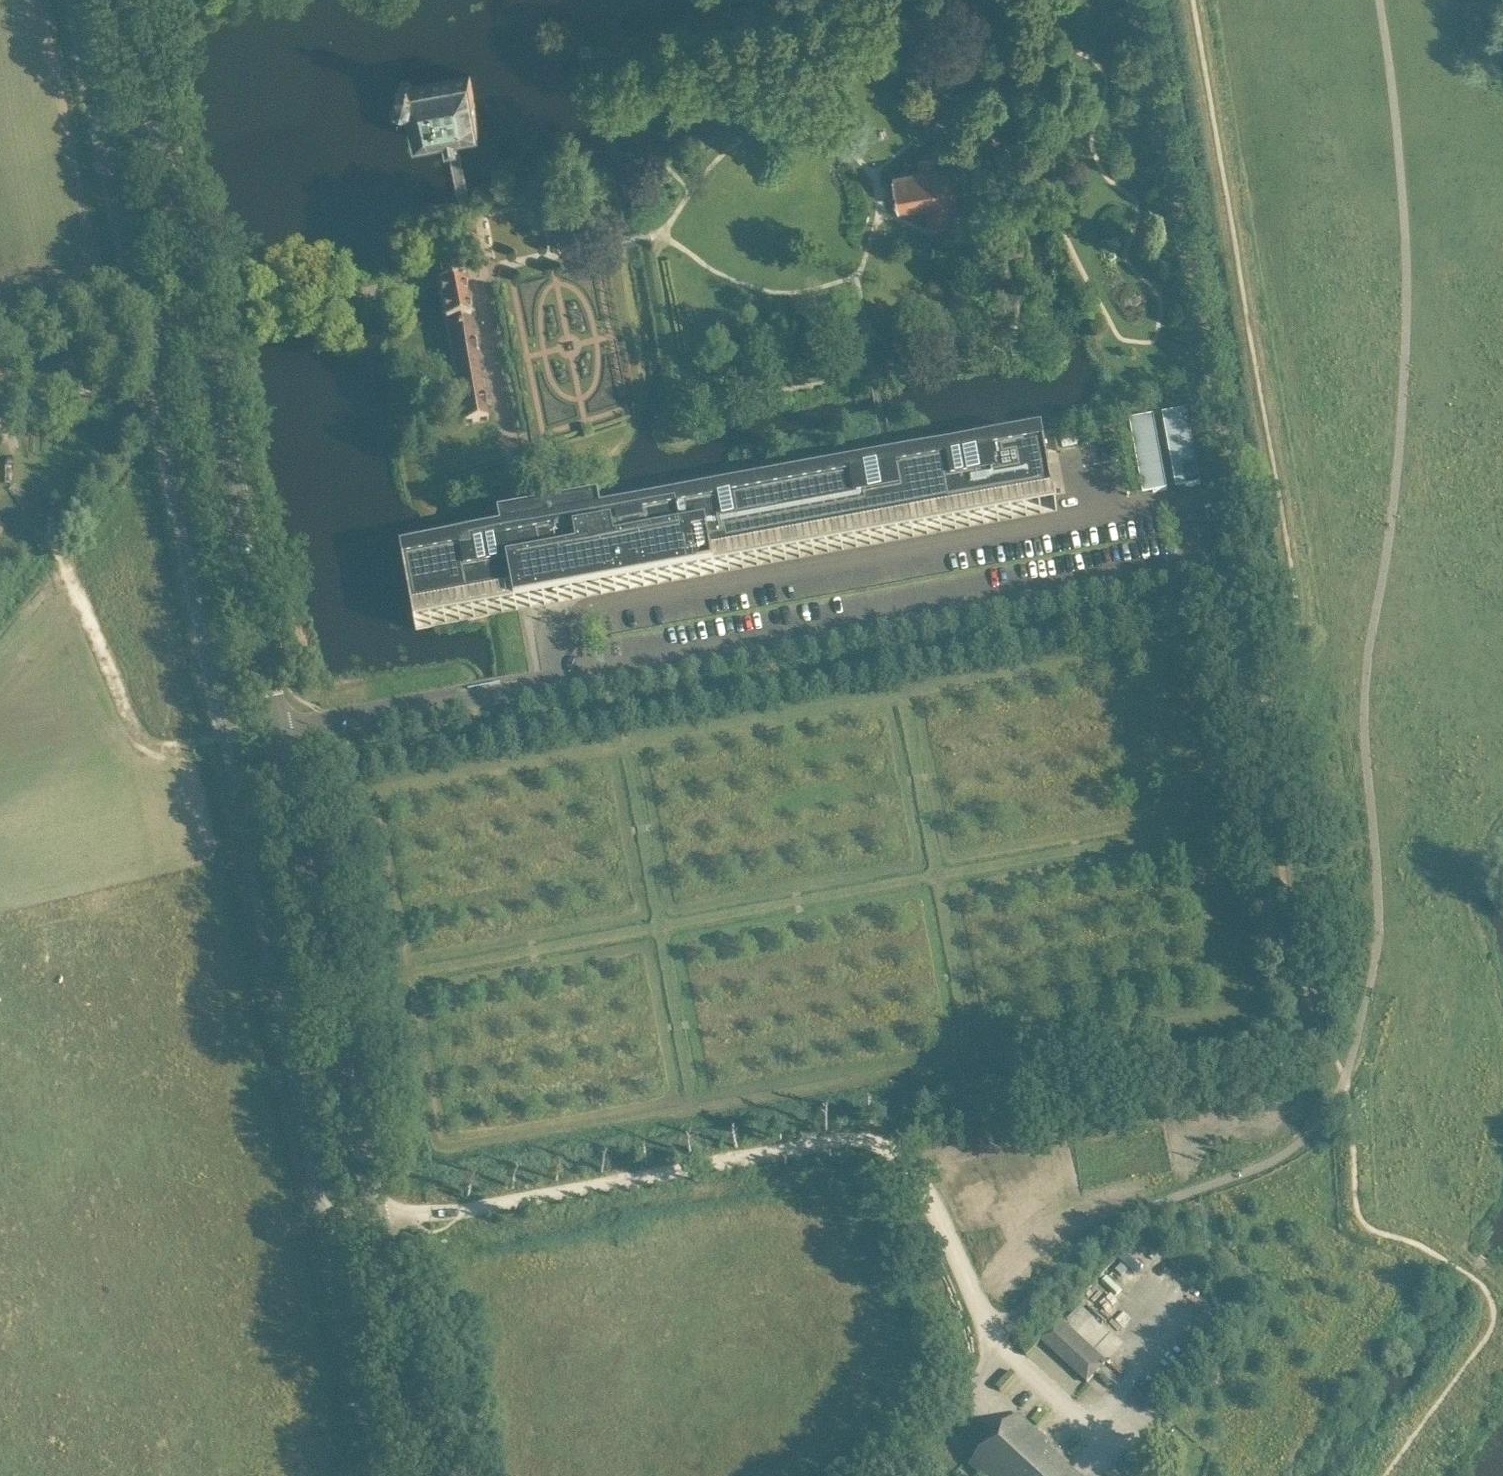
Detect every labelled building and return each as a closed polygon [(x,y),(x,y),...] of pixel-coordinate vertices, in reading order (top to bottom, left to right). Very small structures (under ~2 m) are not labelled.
[(475,72),(414,83),(409,80),(402,81),(398,86),(400,94),(406,98),(414,141),(444,136),(448,135),(450,146),(454,145),(462,144),(460,132),(485,128),(475,72)] [(899,174),(904,210),(932,207),(934,224),(951,222),(951,215),(961,214),(958,196),(966,189),(964,177),(954,170),(940,172),(939,168),(899,174)] [(440,284),(438,285),(437,285),(437,286),(437,287),(439,287),(439,291),(440,291),(464,424),(489,420),(464,281),(440,285),(440,284)] [(1187,410),(1173,412),(1186,486),(1200,484),(1187,410)] [(1167,490),(1154,416),(1140,418),(1153,492),(1167,490)] [(417,628),(415,614),(485,601),(515,595),(512,578),(529,575),(539,573),(542,590),(572,585),(569,568),(610,560),(613,577),(1053,497),(1056,511),(1057,510),(1044,436),(892,464),(525,532),(507,534),(402,553),(416,628),(417,628)] [(1172,1296),(1186,1282),(1180,1276),(1166,1290),(1172,1296)] [(1040,1340),(1087,1383),(1106,1362),(1060,1319),(1040,1340)] [(970,1465),(982,1475),(1077,1475),(1044,1446),(1048,1442),(1017,1413),(970,1465)]
